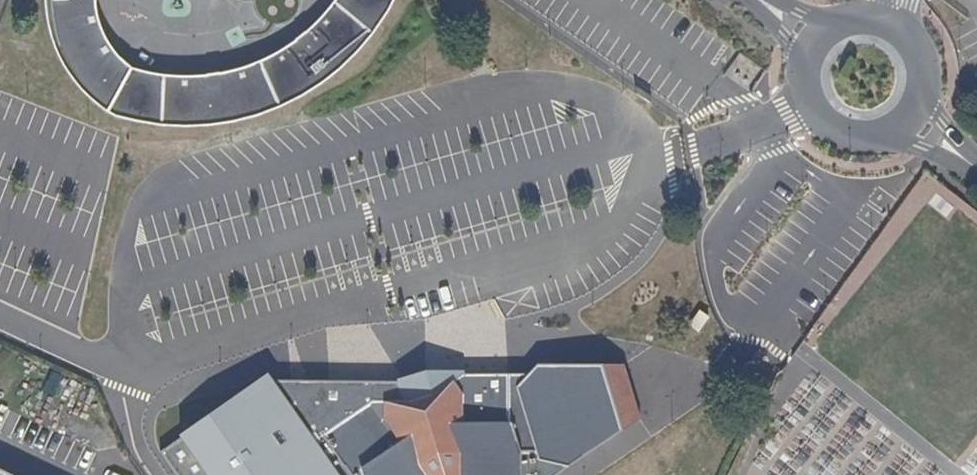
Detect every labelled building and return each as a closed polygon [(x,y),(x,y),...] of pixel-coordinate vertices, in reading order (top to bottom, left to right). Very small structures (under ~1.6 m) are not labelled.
[(100,8),(99,0),(50,0),(50,11),(53,25),(59,46),(62,53),(69,66),(85,87),(93,95),(111,110),(135,66),(123,56),(115,46),(107,33),(100,8)] [(135,66),(111,110),(117,116),(142,122),(168,126),(205,126),(251,117),(290,102),(322,83),(350,61),(378,26),(393,0),(336,0),(334,2),(316,24),(294,42),(260,62),(227,73),(204,76),(165,76),(135,66)] [(519,474),(513,448),(521,448),(520,445),(536,447),(539,448),(541,454),(573,463),(616,434),(641,417),(625,363),(540,362),(533,369),(464,368),(456,373),(435,387),(408,395),(386,395),(375,394),(374,381),(269,380),(266,376),(158,451),(175,474),(515,474),(519,474)] [(435,387),(456,373),(429,368),(405,375),(386,395),(408,395),(435,387)] [(521,473),(521,448),(513,448),(519,474),(521,473)]
